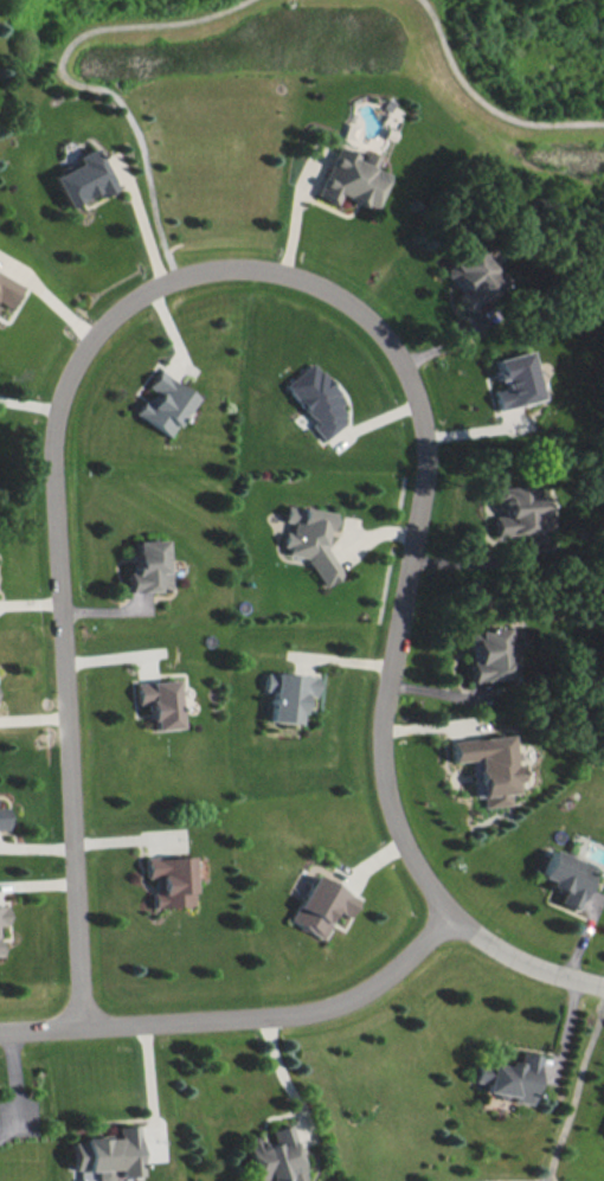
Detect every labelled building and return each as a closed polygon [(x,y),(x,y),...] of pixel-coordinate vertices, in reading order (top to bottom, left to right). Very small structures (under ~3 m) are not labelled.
[(110,188),(90,146),(70,156),(74,163),(48,175),(63,205),(91,192),(93,196),(110,188)] [(313,195),(333,202),(336,195),(369,208),(383,173),(369,167),(374,155),(359,149),(357,156),(332,146),(313,195)] [(470,244),(439,269),(456,291),(452,295),(464,310),(500,281),(470,244)] [(6,309),(18,286),(0,276),(0,306),(6,309)] [(490,358),(497,388),(490,390),(494,408),(537,398),(525,350),(490,358)] [(280,385),(323,438),(345,420),(335,407),(342,401),(310,361),(280,385)] [(144,386),(155,393),(149,401),(142,397),(132,412),(166,435),(193,395),(155,370),(144,386)] [(493,536),(526,534),(527,543),(551,542),(549,512),(542,512),(541,495),(536,495),(536,484),(490,486),(491,502),(503,501),(504,514),(492,515),(493,536)] [(328,511),(283,504),(282,514),(290,527),(281,533),(280,542),(286,553),(303,556),(321,586),(340,574),(323,545),(328,511)] [(130,540),(132,570),(123,570),(124,592),(165,590),(163,539),(130,540)] [(470,681),(513,678),(511,653),(515,653),(514,639),(505,639),(505,628),(466,630),(470,681)] [(314,675),(263,670),(261,690),(270,691),(267,720),(297,723),(300,694),(312,695),(314,675)] [(176,727),(174,679),(132,681),(133,703),(147,702),(148,728),(176,727)] [(448,739),(450,761),(474,759),(478,806),(509,804),(508,792),(514,792),(513,781),(518,781),(516,762),(510,763),(508,734),(448,739)] [(539,876),(547,879),(545,886),(559,890),(556,902),(577,908),(590,862),(547,850),(539,876)] [(142,857),(142,877),(150,877),(151,906),(190,904),(189,855),(142,857)] [(347,916),(357,897),(310,874),(287,921),(321,938),(334,910),(347,916)] [(531,1103),(537,1053),(518,1051),(516,1065),(476,1060),(474,1081),(485,1082),(484,1091),(512,1095),(512,1101),(531,1103)] [(111,1180),(110,1176),(134,1175),(131,1123),(111,1125),(112,1136),(68,1139),(70,1169),(77,1168),(78,1180),(110,1180),(111,1180)] [(283,1178),(284,1180),(294,1180),(303,1179),(288,1123),(268,1129),(271,1142),(259,1145),(257,1135),(242,1138),(253,1180),(272,1180),(283,1178)]
